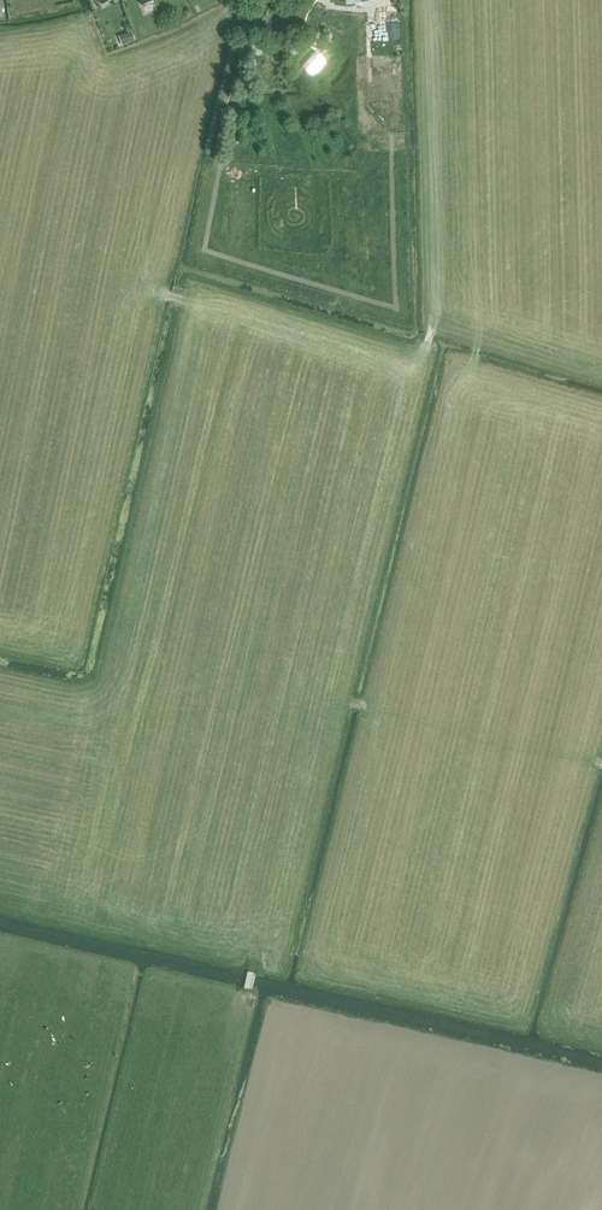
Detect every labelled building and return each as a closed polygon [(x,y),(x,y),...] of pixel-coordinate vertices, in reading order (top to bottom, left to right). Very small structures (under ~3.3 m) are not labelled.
[(30,10),(29,0),(11,0),(11,11),(30,10)] [(315,42),(303,62),(312,67),(324,48),(315,42)] [(254,59),(257,46),(244,43),(241,56),(254,59)] [(279,73),(285,52),(272,48),(266,69),(279,73)] [(243,132),(242,153),(255,153),(256,132),(243,132)]
